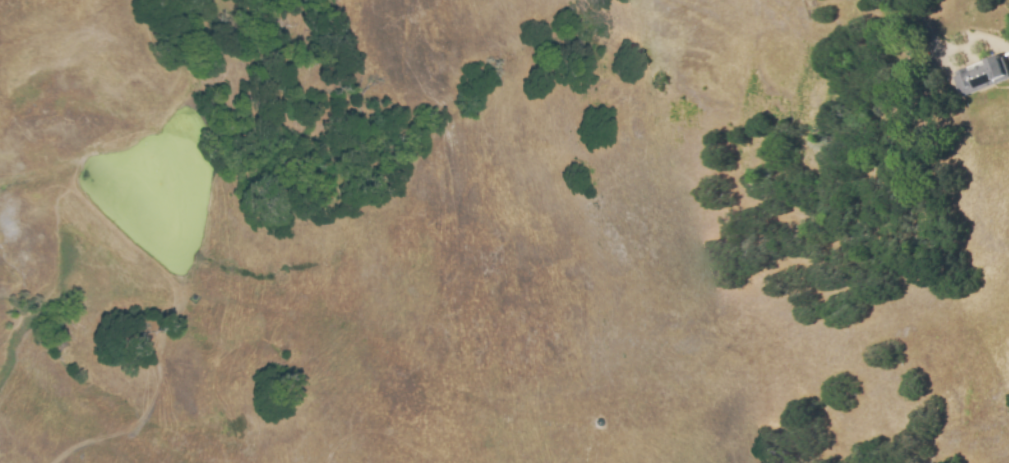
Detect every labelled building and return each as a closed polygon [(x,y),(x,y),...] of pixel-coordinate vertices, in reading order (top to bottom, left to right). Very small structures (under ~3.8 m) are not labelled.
[(1008,78),(1008,77),(1002,54),(951,71),(959,95),(1008,78)]
